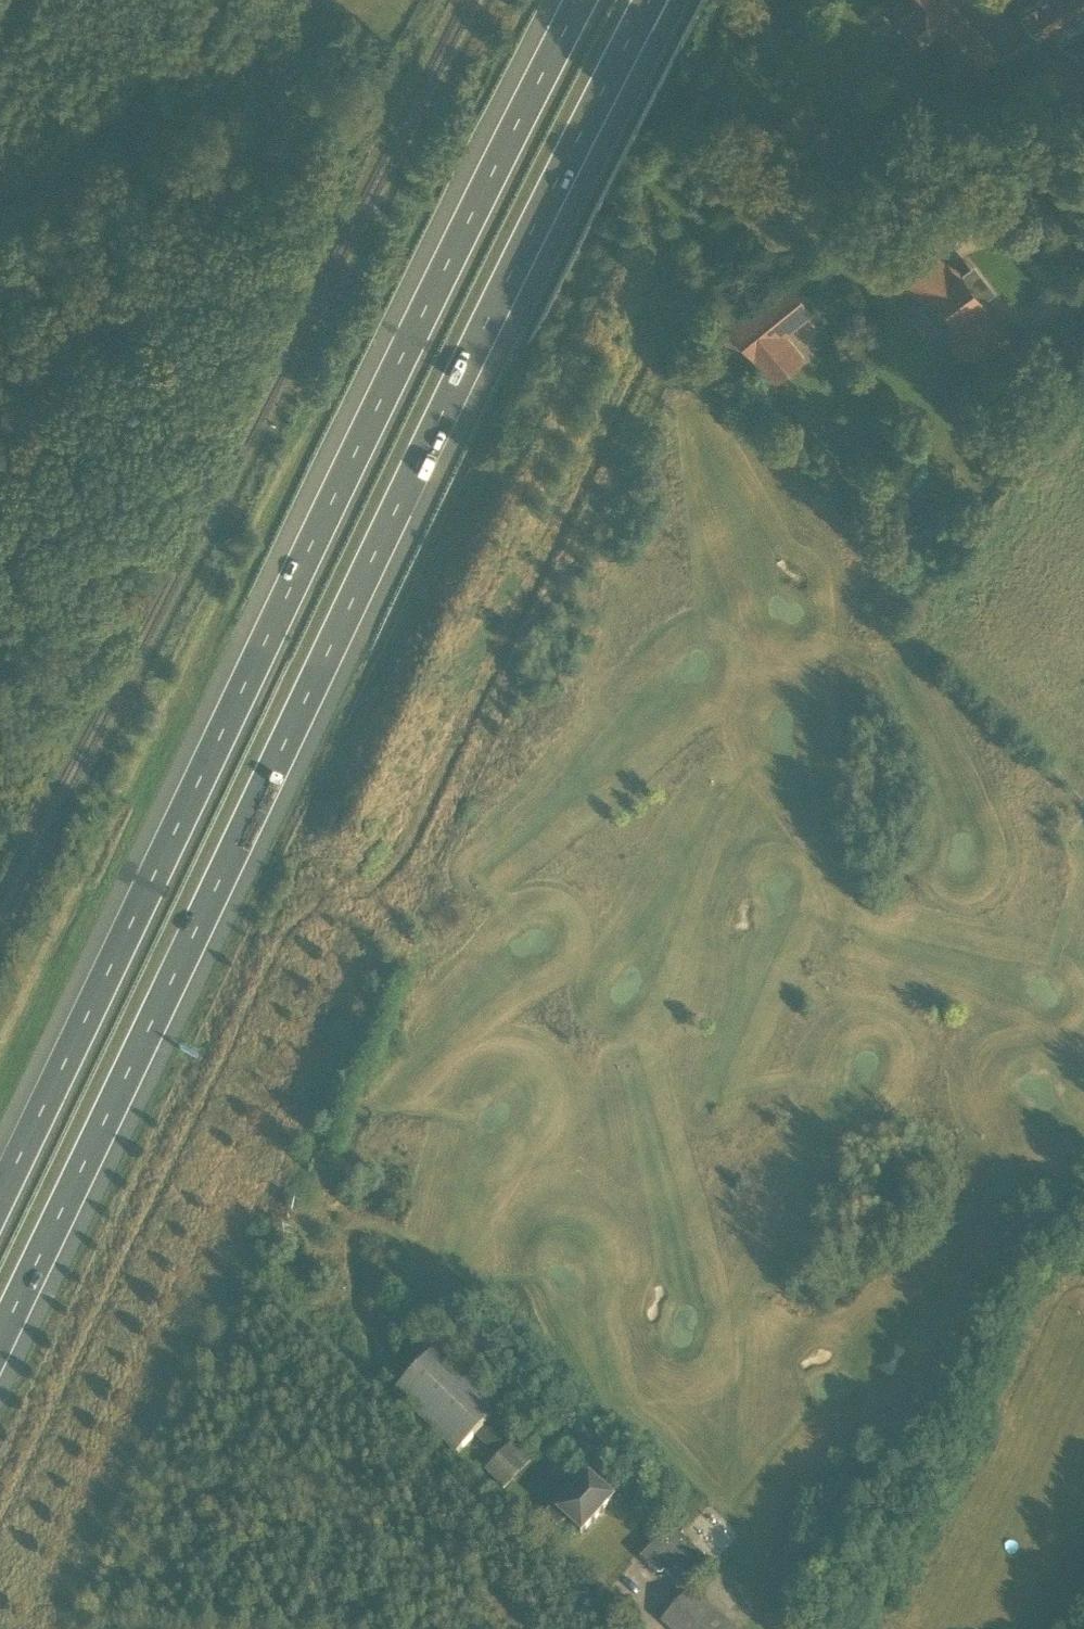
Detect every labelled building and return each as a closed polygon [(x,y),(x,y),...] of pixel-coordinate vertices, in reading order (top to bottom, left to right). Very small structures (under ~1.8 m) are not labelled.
[(949,322),(959,353),(994,342),(981,300),(962,275),(924,251),(905,282),(932,300),(939,295),(956,317),(949,322)] [(787,285),(760,307),(782,334),(809,312),(787,285)] [(803,359),(782,334),(760,307),(732,330),(774,382),(803,359)] [(502,1408),(439,1347),(393,1395),(456,1456),(502,1408)] [(498,1458),(486,1471),(499,1483),(525,1455),(512,1443),(498,1458)] [(617,1497),(590,1473),(570,1496),(568,1494),(562,1495),(544,1514),(559,1527),(566,1519),(584,1534),(617,1497)] [(711,1565),(670,1527),(640,1558),(655,1572),(660,1567),(686,1592),(711,1565)] [(691,1590),(662,1622),(669,1628),(734,1628),(691,1590)]
